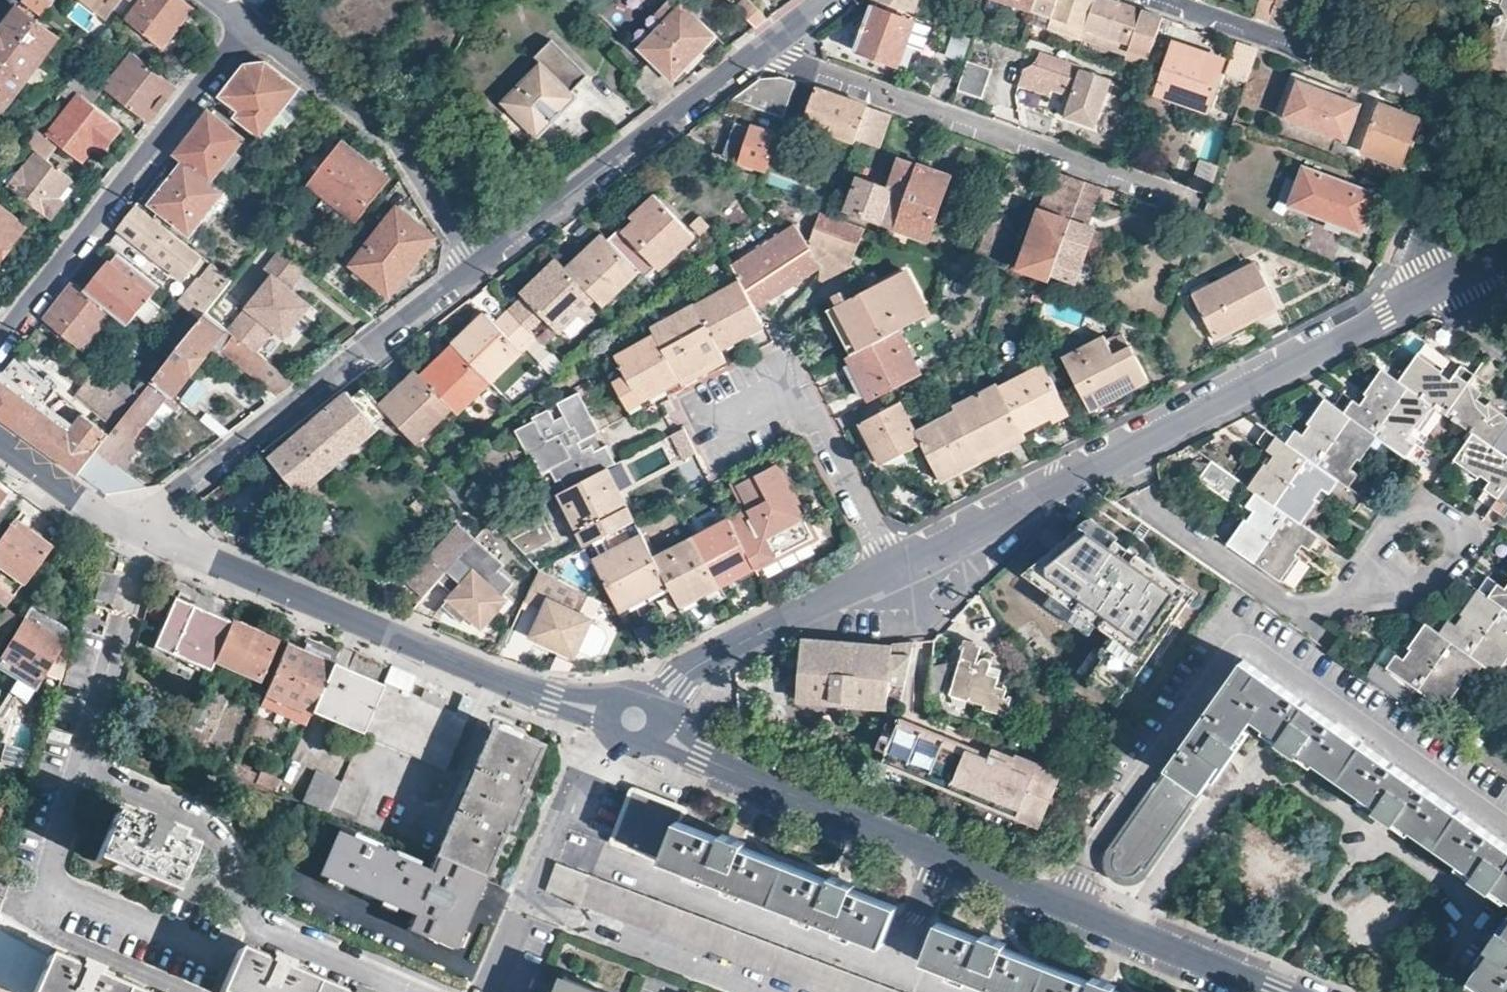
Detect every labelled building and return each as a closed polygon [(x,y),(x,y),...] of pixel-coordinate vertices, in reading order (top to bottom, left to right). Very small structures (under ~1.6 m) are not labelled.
[(42,15),(52,3),(48,0),(23,0),(42,15)] [(108,16),(120,0),(86,0),(108,16)] [(123,12),(164,44),(193,5),(186,0),(133,0),(123,12)] [(681,0),(675,0),(636,44),(675,80),(717,33),(681,0)] [(739,8),(756,25),(768,17),(753,0),(748,0),(739,8)] [(915,10),(919,0),(885,0),(915,10)] [(1035,0),(1008,0),(1032,9),(1035,0)] [(1055,0),(1035,0),(1032,9),(1051,14),(1055,0)] [(1093,0),(1055,0),(1051,14),(1084,26),(1093,0)] [(1141,9),(1115,0),(1093,0),(1084,26),(1129,42),(1141,9)] [(1277,0),(1260,0),(1254,15),(1269,21),(1271,16),(1277,0)] [(1298,25),(1305,4),(1293,0),(1277,0),(1271,16),(1290,23),(1298,25)] [(1495,4),(1499,13),(1489,18),(1476,57),(1504,67),(1506,58),(1506,49),(1504,44),(1496,41),(1504,18),(1506,17),(1506,0),(1497,0),(1495,4)] [(22,9),(17,5),(0,28),(5,31),(22,9)] [(912,20),(870,5),(855,48),(897,64),(912,20)] [(27,77),(58,38),(22,9),(5,31),(0,28),(0,56),(27,77)] [(1144,10),(1141,9),(1129,42),(1132,47),(1150,53),(1159,24),(1152,12),(1144,10)] [(1224,59),(1174,41),(1157,90),(1207,107),(1224,59)] [(1029,63),(1023,67),(1018,82),(1046,91),(1059,81),(1074,86),(1065,115),(1095,126),(1113,78),(1082,68),(1083,66),(1039,50),(1034,59),(1029,63)] [(176,85),(133,51),(107,85),(149,120),(176,85)] [(27,77),(0,56),(0,113),(27,77)] [(990,66),(966,58),(962,73),(985,82),(990,66)] [(222,92),(222,93),(247,112),(243,119),(274,144),(312,96),(293,81),(267,60),(245,63),(222,92)] [(577,95),(540,60),(502,100),(539,135),(577,95)] [(677,87),(648,60),(631,79),(655,103),(677,87)] [(103,84),(82,66),(69,82),(82,92),(92,100),(103,84)] [(980,97),(985,82),(962,73),(957,88),(980,97)] [(743,89),(732,97),(786,118),(799,80),(785,74),(758,76),(743,89)] [(1361,105),(1295,83),(1283,119),(1348,142),(1361,105)] [(825,89),(813,85),(803,115),(824,123),(823,127),(854,138),(858,126),(867,104),(825,89)] [(92,100),(82,92),(51,132),(84,158),(102,135),(110,141),(123,125),(92,100)] [(1417,116),(1382,103),(1366,150),(1399,163),(1417,116)] [(881,109),(867,104),(858,126),(873,132),(881,109)] [(190,135),(176,152),(186,160),(211,180),(245,138),(209,111),(190,135)] [(750,128),(735,121),(723,155),(768,172),(781,134),(751,124),(750,128)] [(1251,127),(1233,121),(1231,129),(1247,135),(1251,127)] [(46,138),(33,127),(23,140),(37,150),(46,138)] [(388,175),(343,139),(309,182),(353,218),(388,175)] [(20,156),(11,169),(17,173),(8,183),(51,216),(65,200),(60,195),(72,178),(37,150),(28,162),(20,156)] [(888,188),(858,177),(847,207),(895,225),(916,163),(899,157),(888,188)] [(1219,165),(1200,159),(1190,187),(1208,193),(1210,191),(1219,165)] [(186,160),(152,202),(190,233),(225,191),(211,180),(186,160)] [(916,163),(895,225),(929,237),(951,176),(916,163)] [(1376,194),(1303,166),(1290,204),(1362,232),(1376,194)] [(1069,173),(1053,168),(1041,203),(1038,202),(1015,268),(1039,277),(1035,288),(1038,289),(1045,291),(1051,274),(1084,179),(1069,173)] [(854,178),(843,174),(829,214),(839,217),(854,178)] [(1131,196),(1084,179),(1051,274),(1068,280),(1076,259),(1080,261),(1092,223),(1088,219),(1097,195),(1128,205),(1131,196)] [(690,242),(649,199),(607,237),(636,268),(651,283),(690,242)] [(204,256),(137,203),(118,226),(184,279),(204,256)] [(0,205),(0,257),(25,224),(0,205)] [(389,288),(432,235),(397,209),(357,261),(389,288)] [(829,214),(821,210),(811,239),(850,266),(865,228),(839,217),(829,214)] [(799,228),(732,262),(741,282),(761,320),(829,285),(799,228)] [(602,232),(566,265),(594,296),(601,302),(636,268),(607,237),(602,232)] [(282,245),(264,268),(288,286),(305,263),(282,245)] [(158,287),(117,253),(88,292),(112,312),(128,325),(158,287)] [(527,297),(512,312),(526,327),(542,313),(559,330),(594,296),(566,265),(560,259),(524,293),(527,297)] [(1076,259),(1068,280),(1072,282),(1080,261),(1076,259)] [(212,263),(180,304),(188,309),(201,319),(206,312),(232,280),(212,263)] [(1253,263),(1191,294),(1214,340),(1277,308),(1253,263)] [(264,268),(220,323),(253,349),(274,325),(285,334),(309,303),(288,286),(264,268)] [(893,275),(836,304),(859,347),(884,335),(916,319),(893,275)] [(50,312),(47,317),(83,346),(112,312),(88,292),(74,281),(50,312)] [(741,282),(697,304),(719,349),(764,325),(761,320),(741,282)] [(696,302),(651,325),(655,335),(678,380),(723,358),(719,349),(697,304),(696,302)] [(188,309),(156,348),(169,359),(201,319),(188,309)] [(169,359),(151,381),(166,393),(169,395),(211,342),(277,392),(293,381),(253,349),(220,323),(206,312),(201,319),(169,359)] [(490,317),(458,346),(492,382),(524,352),(513,339),(526,327),(512,312),(498,324),(490,317)] [(45,334),(37,328),(29,338),(37,344),(45,334)] [(655,335),(603,360),(626,406),(678,380),(655,335)] [(859,347),(839,357),(862,401),(908,378),(884,335),(859,347)] [(1101,335),(1061,356),(1088,409),(1146,380),(1128,343),(1111,353),(1101,335)] [(458,346),(425,378),(453,407),(461,414),(492,382),(458,346)] [(1039,353),(995,378),(1001,393),(1017,422),(1062,399),(1039,353)] [(0,375),(0,417),(79,473),(108,437),(79,416),(72,426),(44,403),(55,388),(15,356),(0,375)] [(1235,511),(1218,534),(1245,554),(1273,575),(1286,557),(1290,551),(1287,547),(1293,539),(1312,551),(1322,537),(1297,519),(1310,500),(1313,495),(1307,492),(1314,482),(1334,496),(1344,484),(1353,490),(1364,477),(1342,462),(1347,455),(1350,451),(1355,455),(1372,433),(1414,462),(1423,448),(1402,432),(1410,421),(1415,424),(1431,402),(1468,427),(1478,433),(1464,455),(1487,472),(1491,467),(1496,471),(1502,476),(1488,496),(1506,509),(1506,420),(1488,406),(1483,412),(1471,405),(1487,383),(1460,364),(1444,384),(1435,378),(1440,372),(1417,356),(1408,369),(1401,379),(1387,369),(1369,392),(1377,398),(1369,408),(1348,394),(1340,405),(1329,398),(1320,410),(1311,423),(1315,427),(1309,436),(1289,422),(1279,435),(1271,430),(1261,442),(1280,457),(1274,467),(1268,463),(1258,475),(1250,486),(1215,461),(1204,475),(1248,510),(1251,507),(1260,513),(1252,523),(1235,511)] [(425,378),(418,369),(382,403),(391,412),(418,442),(453,407),(425,378)] [(114,392),(90,372),(74,393),(115,427),(132,407),(114,392)] [(108,437),(79,473),(95,484),(166,393),(151,381),(139,396),(132,407),(115,427),(108,437)] [(132,407),(139,396),(122,382),(114,392),(132,407)] [(382,403),(366,386),(352,397),(376,425),(391,412),(382,403)] [(535,419),(516,429),(526,450),(531,449),(543,470),(550,466),(557,479),(562,478),(566,488),(607,467),(616,462),(607,444),(596,449),(590,438),(602,432),(580,391),(560,402),(566,413),(556,419),(550,408),(533,416),(535,419)] [(348,393),(271,456),(299,493),(377,428),(376,425),(352,397),(348,393)] [(1001,393),(956,417),(958,422),(978,460),(1024,437),(1017,422),(1001,393)] [(898,403),(860,421),(885,468),(921,448),(919,442),(898,403)] [(958,422),(919,442),(921,448),(938,480),(978,460),(958,422)] [(689,430),(673,433),(680,460),(695,456),(689,430)] [(792,461),(720,498),(731,520),(756,569),(830,531),(792,461)] [(566,488),(558,493),(585,544),(605,534),(634,519),(607,467),(566,488)] [(1059,550),(1026,579),(1047,596),(1110,645),(1087,681),(1120,704),(1189,598),(1157,577),(1149,542),(1090,507),(1059,550)] [(16,518),(0,542),(0,602),(5,605),(49,548),(25,532),(29,527),(16,518)] [(613,550),(599,557),(624,606),(668,583),(655,559),(634,519),(605,534),(613,550)] [(459,520),(429,552),(448,570),(462,583),(448,598),(467,616),(482,630),(511,598),(505,592),(514,583),(499,569),(505,563),(459,520)] [(731,520),(695,538),(719,587),(756,569),(731,520)] [(695,538),(655,559),(668,583),(681,608),(719,587),(695,538)] [(429,552),(405,578),(424,596),(448,570),(429,552)] [(584,590),(541,566),(527,599),(542,605),(530,636),(578,657),(581,651),(591,656),(600,654),(607,637),(604,630),(593,624),(597,616),(576,608),(584,590)] [(113,575),(101,572),(94,599),(109,603),(117,576),(113,575)] [(1492,580),(1483,592),(1481,590),(1466,612),(1471,616),(1462,627),(1442,613),(1433,624),(1417,614),(1401,637),(1406,641),(1398,651),(1379,638),(1368,652),(1380,660),(1367,679),(1408,707),(1421,690),(1447,708),(1461,689),(1466,683),(1464,682),(1480,659),(1495,669),(1506,653),(1506,641),(1506,590),(1492,580)] [(577,607),(586,611),(594,594),(593,593),(585,589),(577,607)] [(229,620),(174,597),(154,648),(207,671),(212,660),(229,620)] [(467,616),(448,598),(443,605),(462,621),(467,616)] [(33,607),(27,617),(65,641),(70,631),(33,607)] [(20,615),(9,609),(4,617),(14,623),(20,615)] [(27,617),(0,663),(0,667),(36,688),(52,659),(66,666),(72,646),(27,617)] [(4,617),(0,622),(0,645),(1,646),(14,623),(4,617)] [(277,640),(229,620),(212,660),(260,680),(277,640)] [(892,647),(803,640),(799,700),(887,707),(888,693),(900,694),(913,642),(892,645),(892,647)] [(933,659),(931,697),(946,697),(947,675),(954,675),(955,697),(984,706),(984,712),(1004,718),(1009,701),(1002,698),(1004,692),(994,688),(996,678),(986,674),(987,666),(975,661),(978,650),(961,645),(957,660),(933,659)] [(300,655),(283,647),(255,714),(300,733),(309,713),(328,667),(323,665),(328,654),(317,649),(316,653),(303,648),(300,655)] [(1115,849),(1111,858),(1115,869),(1125,876),(1139,875),(1147,866),(1168,836),(1230,748),(1252,717),(1290,744),(1388,813),(1485,881),(1506,897),(1506,844),(1241,656),(1156,780),(1158,781),(1142,806),(1115,849)] [(382,682),(410,694),(418,672),(408,667),(400,664),(398,669),(390,665),(382,682)] [(380,688),(328,667),(309,713),(361,735),(380,688)] [(382,682),(380,688),(361,735),(444,769),(473,700),(460,695),(452,712),(441,707),(418,697),(410,694),(382,682)] [(423,687),(418,697),(441,707),(446,697),(441,695),(429,690),(423,687)] [(968,746),(900,719),(879,767),(1037,831),(1061,771),(1037,762),(1036,764),(1014,755),(1013,758),(992,750),(988,760),(966,752),(968,746)] [(437,860),(482,879),(502,830),(508,832),(522,800),(516,796),(537,748),(488,728),(434,858),(437,860)] [(258,776),(233,765),(230,772),(276,791),(281,782),(260,773),(258,776)] [(1116,792),(1094,775),(1068,811),(1087,825),(1090,827),(1116,792)] [(368,791),(343,779),(335,798),(332,805),(357,816),(368,791)] [(335,798),(314,788),(307,804),(328,813),(332,805),(335,798)] [(655,799),(634,792),(620,828),(616,838),(882,943),(897,906),(851,888),(852,883),(842,878),(833,875),(831,879),(745,846),(747,841),(739,838),(725,833),(723,836),(679,820),(683,810),(655,799)] [(134,826),(111,816),(94,860),(202,906),(221,863),(201,855),(203,847),(138,818),(134,826)] [(431,875),(337,834),(321,876),(413,916),(408,928),(452,948),(463,923),(482,879),(437,860),(431,875)] [(588,873),(556,861),(546,889),(577,902),(588,873)] [(588,873),(577,902),(817,991),(904,991),(588,873)] [(940,921),(925,959),(1009,991),(1123,991),(1113,988),(1114,984),(1104,980),(1094,977),(1092,980),(1006,947),(1008,942),(997,938),(986,933),(985,939),(940,921)] [(1497,941),(1462,991),(1506,991),(1506,926),(1497,941)] [(43,953),(0,929),(0,991),(4,991),(5,990),(8,991),(30,991),(43,953)] [(238,948),(218,991),(357,991),(341,985),(337,991),(295,972),(298,966),(262,950),(259,957),(238,948)] [(43,953),(30,991),(133,991),(106,980),(108,975),(69,958),(67,964),(43,953)] [(564,977),(558,991),(604,991),(564,977)]
